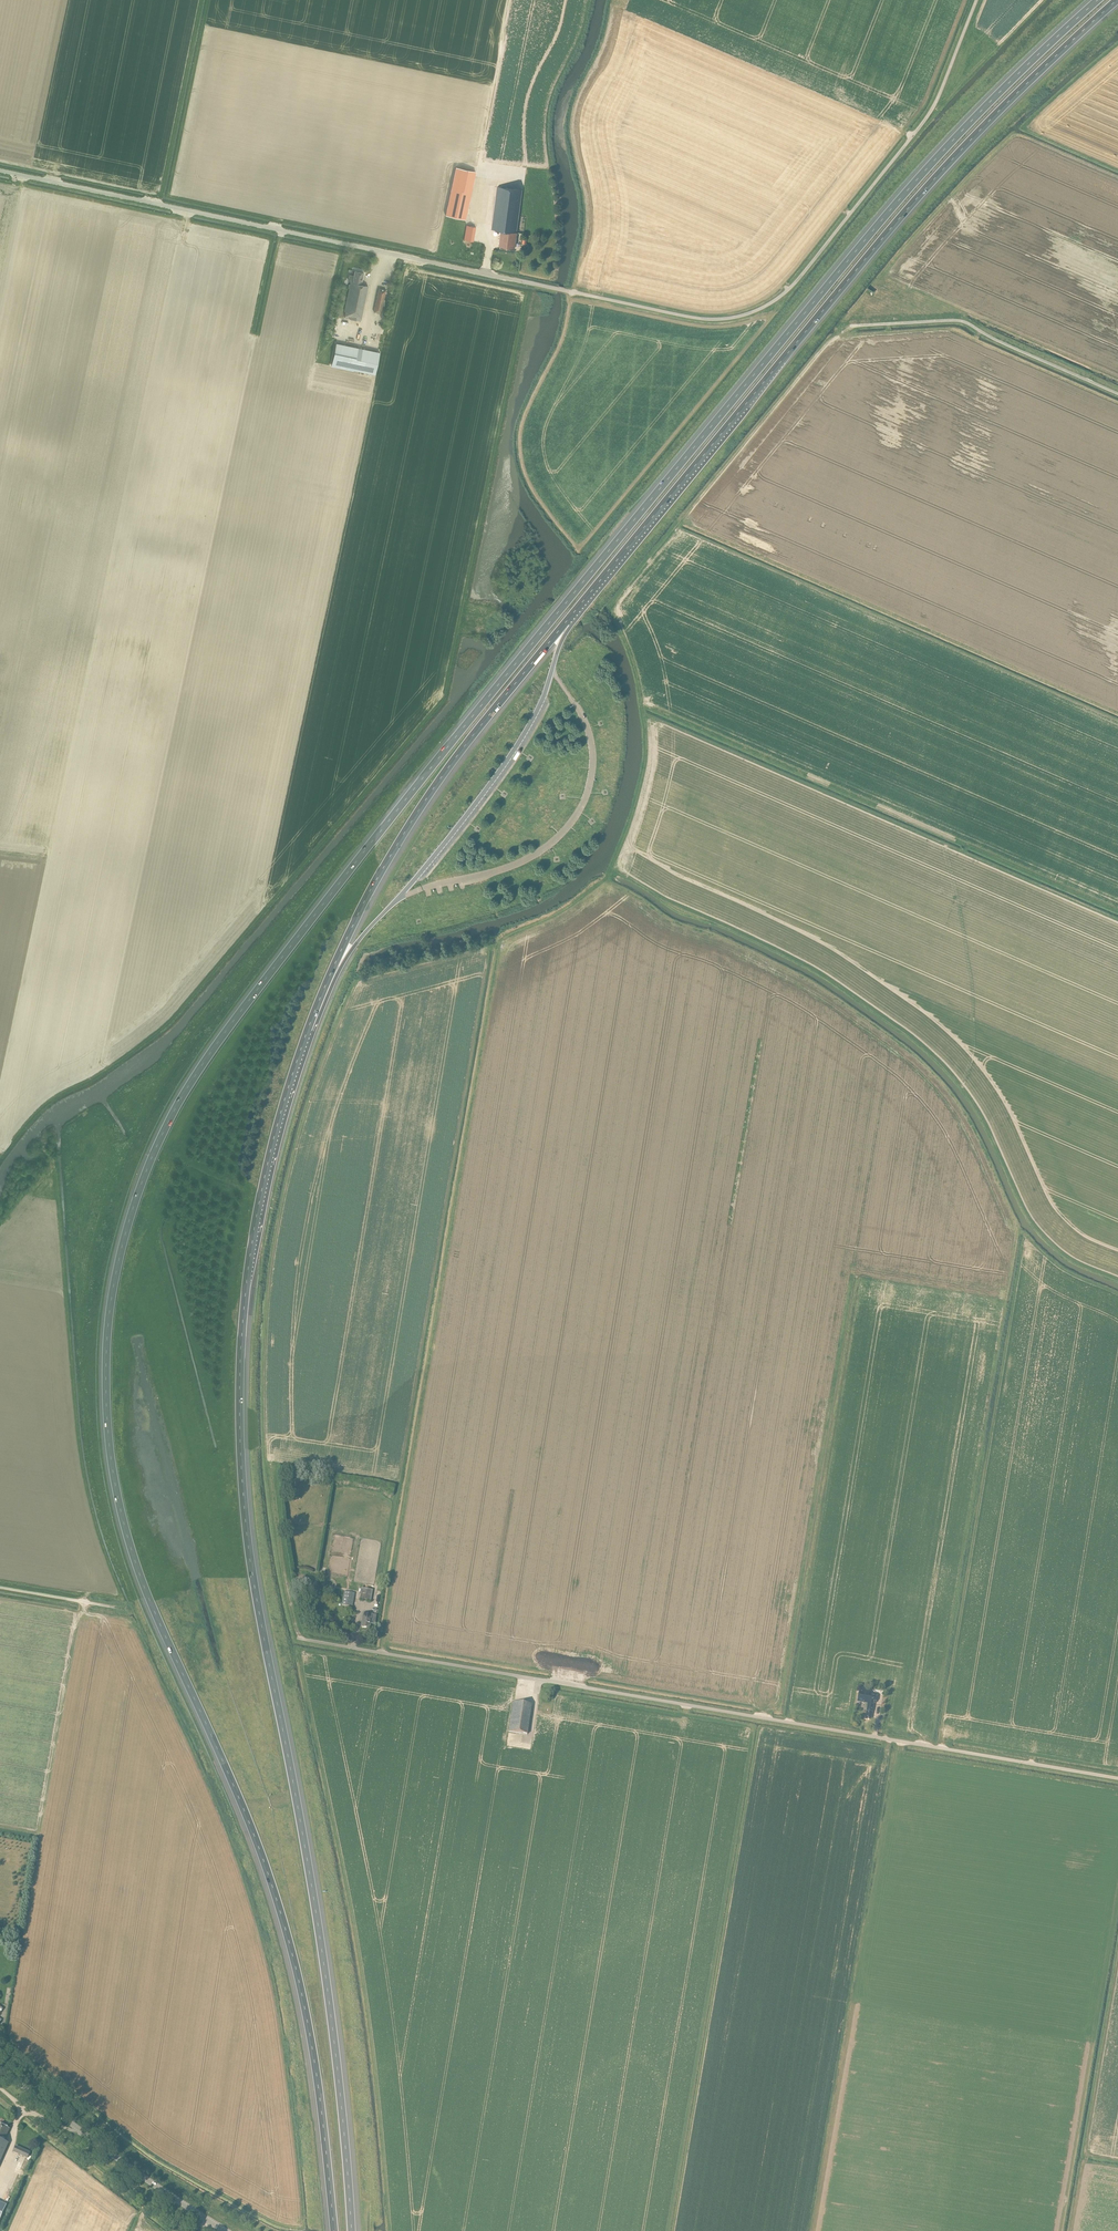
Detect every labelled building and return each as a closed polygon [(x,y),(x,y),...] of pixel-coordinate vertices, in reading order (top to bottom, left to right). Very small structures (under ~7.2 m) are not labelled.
[(445,215),(465,219),(476,172),(456,167),(445,215)] [(497,186),(492,229),(501,230),(499,246),(514,248),(516,233),(518,216),(522,190),(497,186)] [(467,226),(464,240),(473,242),(476,227),(467,226)] [(355,271),(354,276),(349,275),(348,280),(351,281),(345,311),(346,311),(345,317),(361,321),(368,286),(362,284),(364,273),(355,271)] [(374,312),(381,313),(386,290),(379,288),(374,312)] [(336,343),(331,365),(375,374),(380,352),(336,343)] [(373,1590),(362,1588),(360,1599),(371,1601),(373,1590)] [(344,1591),(342,1604),(345,1605),(347,1598),(354,1600),(355,1593),(344,1591)] [(373,1614),(363,1613),(361,1627),(370,1628),(371,1624),(375,1625),(377,1615),(373,1615),(373,1614)] [(871,1720),(874,1704),(875,1704),(877,1694),(871,1693),(871,1694),(859,1692),(858,1701),(868,1703),(865,1720),(871,1720)] [(527,1735),(532,1705),(513,1702),(508,1732),(527,1735)] [(8,2143),(4,2141),(10,2129),(0,2125),(0,2162),(8,2143)] [(13,2152),(28,2158),(31,2160),(34,2154),(30,2153),(16,2146),(13,2152)]
